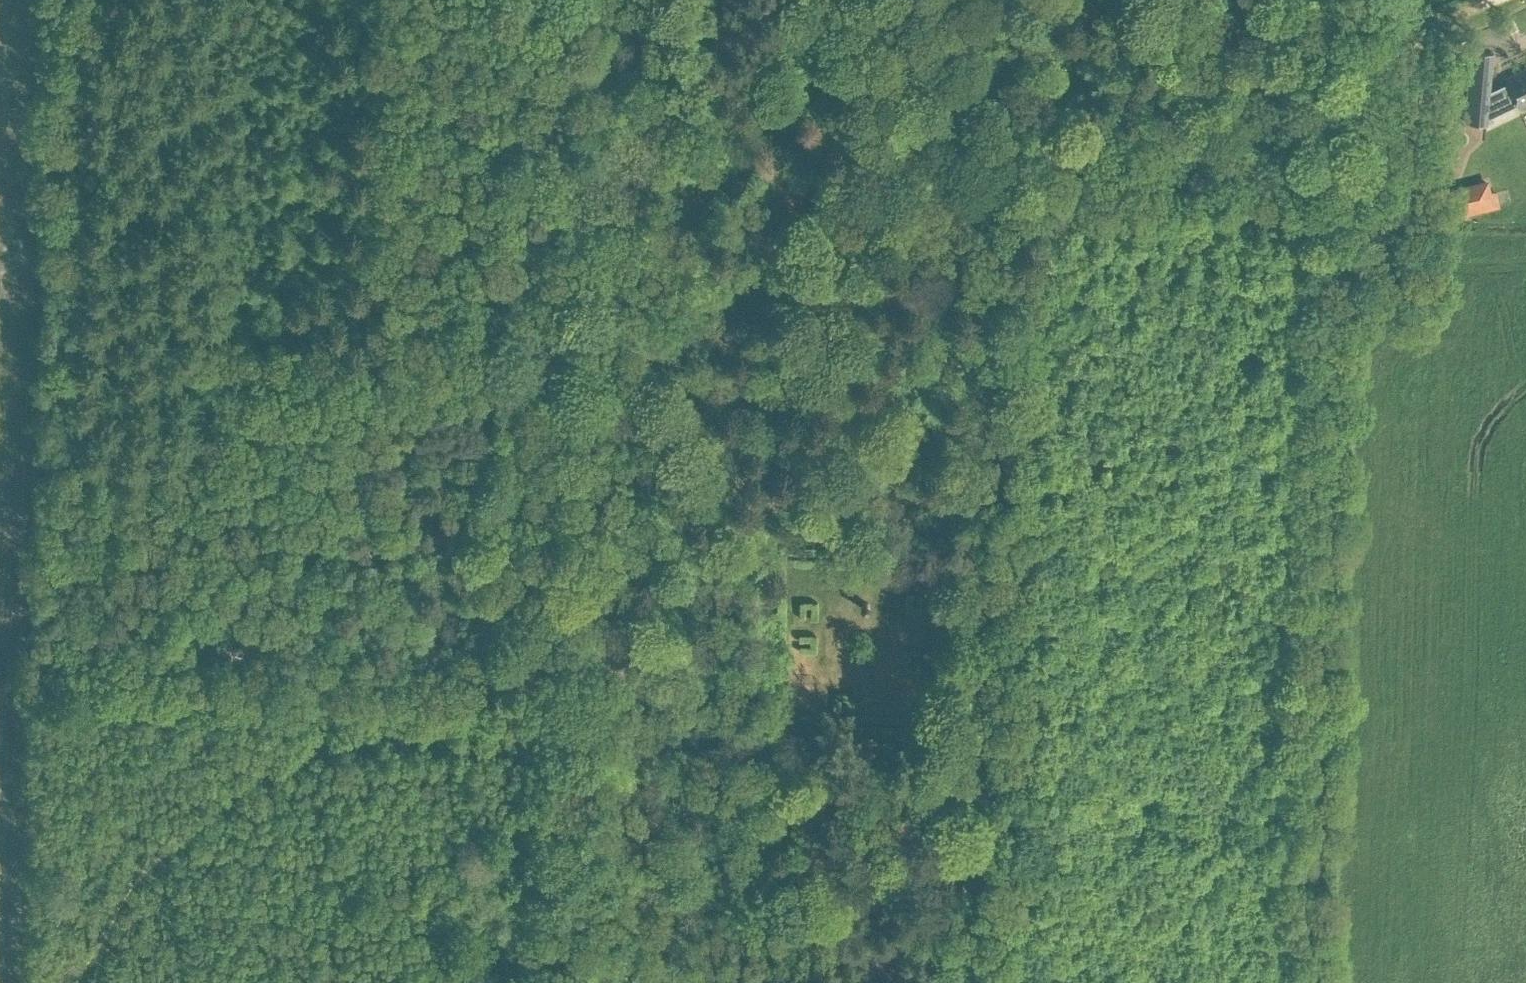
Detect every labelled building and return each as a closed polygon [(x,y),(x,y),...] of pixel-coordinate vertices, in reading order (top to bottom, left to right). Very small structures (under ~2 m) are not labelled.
[(1465,121),(1487,122),(1487,117),(1517,103),(1519,107),(1525,104),(1525,66),(1504,76),(1507,81),(1489,89),(1493,51),(1471,49),(1465,121)] [(1452,215),(1499,205),(1496,188),(1490,189),(1487,176),(1446,185),(1452,215)]
